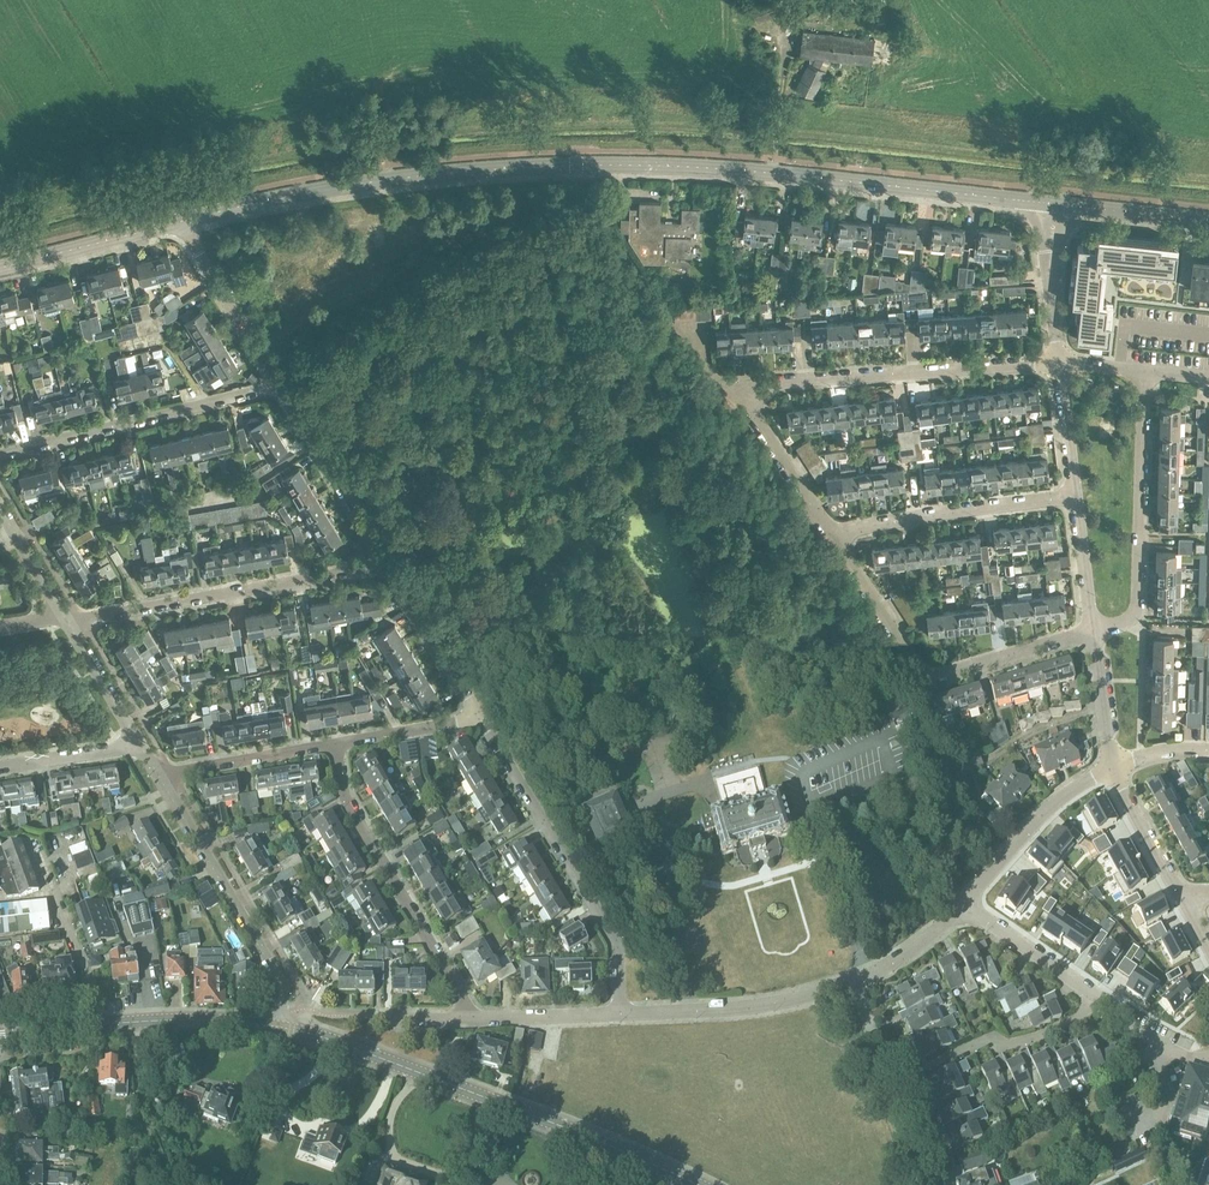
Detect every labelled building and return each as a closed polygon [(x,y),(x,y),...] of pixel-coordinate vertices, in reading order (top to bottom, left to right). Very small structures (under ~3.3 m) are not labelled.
[(843,0),(825,0),(823,14),(841,16),(843,0)] [(800,56),(815,58),(823,59),(871,64),(874,39),(803,31),(800,56)] [(823,59),(815,58),(812,64),(809,63),(797,89),(813,96),(825,71),(819,68),(823,59)] [(630,208),(629,241),(644,263),(665,264),(665,256),(671,256),(671,255),(689,256),(690,238),(691,238),(691,236),(690,236),(690,232),(699,232),(699,209),(682,209),(681,223),(660,222),(660,202),(639,202),(639,209),(630,208)] [(757,245),(760,216),(745,215),(744,222),(736,221),(734,234),(751,236),(750,244),(757,245)] [(775,218),(760,216),(757,245),(763,245),(764,237),(773,238),(774,229),(776,230),(778,219),(775,218)] [(798,249),(804,249),(807,219),(792,218),(790,238),(799,239),(798,249)] [(822,221),(807,219),(804,249),(810,250),(811,240),(820,241),(822,221)] [(852,248),(854,222),(839,221),(836,221),(835,231),(837,232),(836,246),(851,248),(852,248)] [(851,248),(851,250),(857,251),(858,243),(867,244),(867,243),(869,244),(871,225),(869,224),(854,222),(852,248),(851,248)] [(898,255),(899,245),(901,225),(886,223),(884,243),(882,253),(898,255)] [(916,227),(901,225),(899,245),(914,247),(916,227)] [(929,245),(931,245),(931,246),(946,247),(948,227),(933,226),(933,225),(930,225),(929,236),(930,236),(929,245)] [(948,227),(946,247),(945,255),(951,256),(952,248),(961,249),(961,248),(963,249),(965,230),(963,229),(948,227)] [(875,242),(884,243),(885,229),(877,228),(875,242)] [(992,250),(995,230),(980,229),(979,238),(976,237),(974,259),(991,261),(991,257),(992,250)] [(992,250),(991,257),(997,258),(998,251),(1008,252),(1015,252),(1016,240),(1009,240),(1010,232),(995,230),(992,250)] [(1078,245),(1072,303),(1080,304),(1076,338),(1108,342),(1110,323),(1104,322),(1106,305),(1098,304),(1102,269),(1100,269),(1101,262),(1175,271),(1177,248),(1160,246),(1161,243),(1098,236),(1097,247),(1078,245)] [(159,255),(153,257),(159,278),(174,275),(175,278),(179,281),(185,279),(186,282),(187,282),(180,258),(171,260),(169,253),(168,254),(168,255),(159,257),(159,255)] [(778,271),(780,253),(772,253),(770,270),(778,271)] [(788,254),(780,253),(778,271),(786,272),(788,254)] [(824,273),(826,256),(819,255),(817,273),(824,273)] [(835,257),(826,256),(824,273),(833,274),(835,257)] [(138,261),(143,282),(159,278),(153,257),(148,258),(148,260),(139,262),(139,261),(138,261)] [(1190,289),(1208,291),(1208,259),(1194,257),(1190,289)] [(109,268),(104,269),(109,291),(111,299),(130,294),(128,284),(124,284),(119,266),(118,266),(118,267),(109,270),(109,268)] [(957,286),(965,286),(967,267),(959,267),(957,286)] [(967,267),(965,286),(973,285),(975,268),(967,267)] [(109,291),(104,269),(98,271),(98,273),(89,275),(89,274),(88,274),(93,296),(94,296),(94,295),(109,291)] [(909,290),(918,289),(920,271),(912,270),(909,290)] [(920,271),(918,289),(925,289),(927,271),(920,271)] [(862,293),(870,292),(872,274),(864,273),(862,293)] [(872,274),(870,292),(878,292),(880,275),(872,274)] [(1018,274),(989,276),(990,284),(1019,282),(1018,274)] [(54,282),(59,304),(64,303),(65,304),(66,306),(73,304),(74,302),(74,301),(75,301),(69,279),(68,279),(69,280),(60,282),(59,281),(54,282)] [(61,311),(59,304),(54,282),(48,284),(48,285),(39,288),(39,287),(38,287),(44,309),(45,312),(48,314),(61,311)] [(1024,285),(1010,287),(1010,294),(1025,293),(1024,285)] [(1,296),(7,323),(16,321),(14,312),(24,309),(28,323),(37,320),(31,298),(24,300),(24,298),(18,300),(16,292),(1,296)] [(926,292),(909,293),(910,309),(918,308),(917,300),(927,299),(926,292)] [(171,310),(183,302),(178,293),(165,302),(171,310)] [(903,309),(910,309),(909,293),(902,294),(903,309)] [(800,301),(801,316),(811,316),(809,300),(800,301)] [(792,317),(801,316),(800,301),(791,302),(792,317)] [(148,302),(139,305),(143,319),(152,317),(148,302)] [(695,305),(696,320),(703,319),(702,304),(695,305)] [(710,304),(702,304),(703,319),(711,319),(710,304)] [(143,319),(139,305),(130,307),(133,321),(143,319)] [(179,305),(164,315),(166,323),(184,312),(179,305)] [(688,305),(681,306),(682,321),(689,320),(688,305)] [(191,336),(195,334),(212,323),(204,310),(196,314),(192,308),(182,314),(186,320),(187,320),(190,326),(186,329),(191,336)] [(1026,310),(1010,311),(1011,331),(1027,330),(1026,310)] [(897,319),(888,319),(889,339),(891,339),(892,342),(898,342),(899,339),(905,338),(904,318),(905,318),(904,311),(897,311),(897,319)] [(996,332),(1011,331),(1010,311),(995,312),(996,332)] [(995,312),(979,313),(981,333),(982,333),(984,336),(989,335),(990,332),(996,332),(995,312)] [(966,334),(981,333),(979,313),(964,314),(966,334)] [(164,314),(157,316),(161,330),(167,328),(166,323),(164,315),(164,314)] [(950,335),(966,334),(964,314),(949,315),(950,335)] [(98,315),(89,317),(92,332),(101,329),(98,315)] [(933,316),(935,336),(937,336),(938,339),(944,339),(945,335),(950,335),(949,315),(933,316)] [(153,332),(161,330),(157,316),(150,318),(153,332)] [(935,336),(933,316),(918,317),(919,337),(921,337),(922,340),(928,340),(929,337),(935,336)] [(94,339),(92,332),(89,317),(80,320),(85,341),(94,339)] [(150,318),(143,319),(147,333),(153,332),(150,318)] [(147,333),(143,319),(136,321),(140,335),(147,333)] [(888,319),(872,321),(874,340),(875,340),(876,343),(883,343),(883,340),(889,339),(888,319)] [(777,327),(778,347),(794,346),(792,320),(786,321),(786,327),(777,327)] [(136,321),(129,323),(133,337),(140,335),(136,321)] [(857,322),(858,341),(874,340),(872,321),(857,322)] [(843,342),(858,341),(857,322),(842,323),(843,342)] [(129,323),(122,325),(125,339),(133,337),(129,323)] [(195,334),(203,348),(220,337),(212,323),(195,334)] [(842,323),(826,324),(828,344),(830,343),(831,346),(837,346),(837,343),(843,342),(842,323)] [(812,345),(828,344),(826,324),(811,325),(812,345)] [(118,341),(125,339),(122,325),(115,327),(118,341)] [(717,351),(732,350),(731,330),(731,327),(725,327),(726,331),(715,331),(717,351)] [(777,327),(762,328),(763,348),(765,348),(765,350),(773,350),(773,347),(778,347),(777,327)] [(748,349),(763,348),(762,328),(746,329),(748,349)] [(732,350),(748,349),(746,329),(731,330),(732,350)] [(50,334),(41,336),(45,351),(54,348),(50,334)] [(203,348),(212,361),(229,351),(220,337),(203,348)] [(295,345),(300,342),(297,337),(292,340),(295,345)] [(94,339),(85,341),(84,341),(86,349),(96,346),(94,339)] [(193,345),(180,352),(184,359),(191,355),(197,351),(193,345)] [(145,364),(149,363),(147,351),(141,352),(144,365),(145,364)] [(197,351),(191,355),(194,359),(200,356),(197,351)] [(238,366),(229,351),(212,361),(193,372),(203,387),(209,384),(206,379),(221,370),(224,374),(238,366)] [(50,354),(39,357),(41,364),(51,361),(50,354)] [(133,354),(126,356),(127,356),(128,361),(128,363),(135,361),(133,354)] [(136,396),(131,376),(130,369),(128,363),(128,361),(127,356),(126,356),(126,355),(118,357),(119,362),(117,363),(120,378),(115,379),(120,399),(136,396)] [(39,357),(28,359),(31,372),(42,369),(41,364),(39,357)] [(146,372),(147,372),(152,392),(167,388),(170,387),(168,377),(164,378),(162,368),(159,369),(157,362),(149,363),(145,364),(144,365),(146,372)] [(146,372),(131,376),(136,396),(152,392),(147,372),(146,372)] [(63,392),(64,396),(68,412),(83,409),(78,388),(75,374),(69,376),(70,378),(68,379),(71,390),(63,392)] [(38,420),(54,416),(46,385),(43,375),(34,377),(36,388),(39,387),(41,394),(42,394),(42,397),(29,400),(32,413),(36,412),(38,420)] [(46,385),(54,416),(68,412),(64,396),(63,392),(62,389),(54,391),(52,383),(51,383),(46,385)] [(85,387),(78,388),(83,409),(90,407),(92,408),(96,407),(97,405),(98,405),(97,399),(101,398),(99,388),(98,388),(97,386),(95,385),(92,385),(85,387)] [(1038,387),(1022,389),(1025,408),(1040,406),(1038,387)] [(1009,410),(1025,408),(1022,389),(1007,390),(1009,410)] [(994,412),(1009,410),(1007,390),(992,392),(994,412)] [(976,394),(979,414),(994,412),(992,392),(976,394)] [(961,396),(964,416),(979,414),(976,394),(961,396)] [(0,396),(0,412),(5,430),(8,429),(7,427),(11,426),(11,428),(17,427),(17,425),(19,424),(18,419),(24,417),(21,403),(5,406),(4,403),(5,403),(3,395),(0,396)] [(948,418),(964,416),(961,396),(946,398),(948,418)] [(878,399),(881,418),(896,416),(894,397),(878,399)] [(933,420),(948,418),(946,398),(931,400),(933,420)] [(866,420),(881,418),(878,399),(863,400),(866,420)] [(850,422),(866,420),(863,400),(848,402),(850,422)] [(917,422),(933,420),(931,400),(915,402),(917,422)] [(835,424),(850,422),(848,402),(833,404),(835,424)] [(820,426),(835,424),(833,404),(817,406),(820,426)] [(805,428),(820,426),(817,406),(802,408),(805,428)] [(1160,406),(1160,421),(1179,422),(1185,422),(1185,413),(1179,413),(1180,407),(1160,406)] [(1196,422),(1197,422),(1204,422),(1205,407),(1196,407),(1196,422)] [(789,430),(805,428),(802,408),(786,410),(789,430)] [(247,421),(257,438),(256,439),(259,444),(278,432),(269,418),(262,422),(260,418),(247,421)] [(1179,422),(1160,421),(1159,435),(1179,435),(1179,422)] [(1028,432),(1043,430),(1042,423),(1027,425),(1028,432)] [(228,426),(212,430),(217,451),(233,447),(228,426)] [(241,446),(242,446),(249,444),(244,428),(237,429),(241,446)] [(919,428),(912,429),(913,444),(921,443),(919,428)] [(912,429),(905,430),(907,445),(913,444),(912,429)] [(212,430),(197,434),(202,454),(217,451),(212,430)] [(907,445),(905,430),(897,431),(899,446),(907,445)] [(287,447),(278,432),(259,444),(263,450),(264,449),(270,458),(272,460),(289,450),(287,447)] [(197,434),(182,438),(187,458),(202,454),(197,434)] [(1029,443),(1044,441),(1043,434),(1028,436),(1029,443)] [(1179,435),(1159,435),(1159,449),(1178,449),(1183,449),(1183,435),(1179,435)] [(1014,446),(1014,444),(1013,437),(998,439),(999,448),(1014,446)] [(182,438),(167,442),(172,462),(187,458),(182,438)] [(802,444),(805,448),(812,444),(809,440),(802,444)] [(156,466),(164,464),(166,471),(168,471),(172,487),(177,486),(175,476),(173,468),(172,462),(167,442),(151,446),(156,466)] [(249,444),(242,446),(243,453),(253,447),(250,443),(249,444)] [(913,444),(915,459),(923,458),(921,443),(913,444)] [(799,453),(805,448),(802,444),(796,448),(799,453)] [(812,444),(805,448),(799,453),(803,459),(816,451),(812,444)] [(907,445),(909,460),(915,459),(913,444),(907,445)] [(901,461),(909,460),(907,445),(899,446),(901,461)] [(115,453),(120,475),(138,471),(135,456),(132,457),(130,449),(115,453)] [(1178,449),(1159,449),(1159,463),(1178,463),(1178,449)] [(1031,459),(1033,479),(1049,477),(1045,451),(1030,453),(1031,459)] [(839,458),(838,452),(825,453),(825,460),(839,458)] [(101,456),(104,472),(111,471),(113,480),(121,478),(120,475),(115,453),(101,456)] [(809,468),(822,460),(818,454),(805,462),(809,468)] [(104,472),(101,456),(85,460),(90,481),(92,488),(107,485),(104,472)] [(90,481),(85,460),(78,462),(78,459),(71,461),(72,463),(70,464),(70,466),(63,467),(65,474),(68,485),(75,483),(75,485),(90,481)] [(1018,481),(1033,479),(1031,459),(1015,461),(1018,481)] [(822,470),(826,467),(822,460),(809,468),(818,482),(823,478),(822,470)] [(1002,483),(1018,481),(1015,461),(1000,463),(1002,483)] [(987,484),(1002,483),(1000,463),(985,465),(987,484)] [(1178,463),(1159,463),(1158,477),(1178,478),(1178,463)] [(250,481),(267,471),(263,465),(249,474),(250,481)] [(972,486),(987,484),(985,465),(970,467),(972,486)] [(283,477),(292,492),(309,482),(308,481),(310,480),(305,471),(303,473),(300,467),(283,477)] [(957,488),(972,486),(970,467),(954,469),(957,488)] [(51,468),(36,472),(41,494),(56,490),(55,485),(51,468)] [(903,468),(887,470),(890,489),(905,488),(903,468)] [(941,490),(957,488),(954,469),(939,470),(941,490)] [(874,491),(890,489),(887,470),(872,472),(874,491)] [(926,492),(941,490),(939,470),(924,472),(926,492)] [(232,483),(229,471),(223,473),(226,485),(232,483)] [(41,494),(36,472),(21,476),(24,492),(25,492),(26,498),(41,494)] [(859,493),(874,491),(872,472),(857,473),(859,493)] [(857,473),(841,475),(844,495),(859,493),(857,473)] [(279,481),(275,475),(263,482),(267,489),(279,481)] [(828,497),(844,495),(841,475),(826,477),(828,497)] [(154,499),(148,476),(141,478),(144,490),(143,490),(146,501),(154,499)] [(1178,478),(1158,477),(1158,491),(1177,492),(1178,478)] [(301,505),(317,496),(309,482),(292,492),(301,505)] [(1177,492),(1158,491),(1157,506),(1177,506),(1177,492)] [(317,496),(301,505),(309,519),(326,510),(325,508),(327,507),(323,501),(321,502),(317,496)] [(258,501),(261,516),(268,514),(265,500),(258,501)] [(251,503),(254,517),(261,516),(258,501),(251,503)] [(251,503),(245,504),(247,518),(254,517),(251,503)] [(245,504),(238,505),(240,519),(247,518),(245,504)] [(76,505),(66,512),(69,517),(80,511),(76,505)] [(190,515),(188,505),(179,507),(181,517),(183,516),(185,529),(191,528),(189,515),(190,515)] [(231,506),(233,521),(240,519),(238,505),(231,506)] [(278,508),(283,516),(288,513),(283,505),(278,508)] [(231,506),(224,508),(226,522),(233,521),(231,506)] [(1177,506),(1157,506),(1157,521),(1159,521),(1159,528),(1176,529),(1176,514),(1183,515),(1183,506),(1177,506)] [(1207,529),(1208,507),(1201,507),(1200,522),(1193,522),(1193,529),(1207,529)] [(224,508),(217,509),(219,523),(224,522),(226,522),(224,508)] [(45,512),(50,520),(55,517),(51,509),(45,512)] [(119,511),(121,519),(131,517),(129,509),(119,511)] [(210,510),(213,524),(219,523),(217,509),(210,510)] [(210,510),(203,511),(206,526),(213,524),(210,510)] [(318,533),(334,523),(333,522),(336,521),(332,515),(330,516),(326,510),(309,519),(318,533)] [(196,512),(199,527),(206,526),(203,511),(196,512)] [(38,527),(50,520),(45,512),(33,519),(38,527)] [(192,528),(199,527),(196,512),(189,514),(192,528)] [(288,513),(283,516),(288,524),(293,520),(288,513)] [(99,515),(89,518),(93,525),(100,524),(99,515)] [(1039,524),(1041,544),(1042,549),(1058,547),(1057,542),(1054,522),(1039,524)] [(343,538),(334,523),(318,533),(326,548),(343,538)] [(295,533),(303,531),(298,524),(292,527),(295,533)] [(1026,545),(1041,544),(1039,524),(1024,526),(1026,545)] [(61,554),(75,545),(69,534),(72,532),(68,525),(57,532),(60,537),(54,541),(61,554)] [(1011,547),(1026,545),(1024,526),(1008,528),(1011,547)] [(995,549),(1011,547),(1008,528),(993,530),(995,549)] [(305,546),(303,531),(295,533),(298,547),(305,546)] [(286,539),(270,542),(273,561),(289,558),(288,549),(295,547),(292,533),(285,534),(286,539)] [(90,545),(97,540),(94,535),(86,539),(90,545)] [(979,535),(963,537),(966,557),(981,555),(979,535)] [(145,584),(160,581),(157,565),(155,555),(151,536),(141,537),(145,558),(147,558),(148,566),(142,567),(142,565),(134,566),(136,578),(144,577),(145,584)] [(951,559),(966,557),(963,537),(948,539),(951,559)] [(935,561),(951,559),(948,539),(933,541),(935,561)] [(920,563),(935,561),(933,541),(918,543),(920,563)] [(270,542),(254,545),(257,564),(273,561),(270,542)] [(1204,551),(1205,542),(1195,542),(1195,550),(1204,551)] [(218,571),(225,569),(221,551),(220,543),(204,546),(204,549),(197,550),(199,564),(207,563),(208,572),(209,572),(211,574),(218,573),(218,571)] [(905,565),(920,563),(918,543),(902,545),(905,565)] [(69,567),(83,559),(75,545),(61,554),(69,567)] [(176,545),(169,546),(172,562),(175,578),(191,575),(189,567),(194,566),(191,552),(178,554),(176,545)] [(254,545),(237,548),(241,567),(257,564),(254,545)] [(902,545),(887,547),(890,567),(905,565),(902,545)] [(1193,545),(1179,545),(1178,553),(1193,553),(1193,545)] [(163,554),(155,555),(157,565),(160,581),(175,578),(172,562),(169,546),(162,548),(163,554)] [(874,569),(890,567),(887,547),(871,549),(874,569)] [(241,567),(237,548),(221,551),(225,569),(241,567)] [(117,550),(111,554),(117,564),(124,560),(117,550)] [(1156,566),(1175,567),(1175,553),(1156,552),(1156,566)] [(99,560),(102,566),(110,561),(107,556),(99,560)] [(69,567),(77,581),(91,572),(87,565),(89,564),(85,558),(83,559),(69,567)] [(1045,568),(1060,566),(1059,559),(1044,561),(1045,568)] [(110,578),(117,574),(110,561),(102,566),(91,572),(77,581),(85,594),(99,586),(95,579),(107,572),(110,578)] [(992,578),(999,577),(997,562),(990,563),(992,578)] [(984,573),(984,579),(992,578),(990,563),(982,564),(984,573)] [(1155,580),(1175,580),(1175,567),(1156,566),(1155,580)] [(1046,579),(1061,577),(1060,570),(1046,572),(1046,579)] [(1001,592),(999,577),(992,578),(994,593),(1001,592)] [(992,578),(984,579),(985,581),(986,594),(994,593),(992,578)] [(1155,594),(1174,595),(1175,580),(1155,580),(1155,594)] [(902,584),(896,588),(899,593),(905,589),(902,584)] [(893,597),(899,593),(896,588),(889,592),(893,597)] [(895,601),(898,606),(912,599),(908,593),(895,601)] [(360,594),(344,597),(348,617),(373,613),(373,616),(382,614),(379,599),(362,602),(360,594)] [(1063,594),(1048,596),(1050,616),(1066,614),(1063,594)] [(1155,594),(1155,610),(1161,610),(1161,618),(1173,619),(1174,610),(1180,610),(1180,595),(1174,595),(1155,594)] [(1035,618),(1050,616),(1048,596),(1033,598),(1035,618)] [(332,620),(348,617),(344,597),(328,600),(332,620)] [(1020,620),(1035,618),(1033,598),(1017,600),(1020,620)] [(912,599),(898,606),(902,612),(916,605),(912,599)] [(332,626),(331,620),(332,620),(328,600),(311,603),(313,614),(307,615),(310,630),(332,626)] [(1004,621),(1020,620),(1017,600),(1002,602),(1004,621)] [(902,612),(906,618),(920,611),(916,605),(902,612)] [(295,606),(278,609),(282,629),(283,636),(300,633),(295,606)] [(972,609),(975,629),(991,627),(988,607),(972,609)] [(266,632),(282,629),(278,609),(263,612),(266,632)] [(960,630),(975,629),(972,609),(957,611),(960,630)] [(920,611),(906,618),(911,625),(923,617),(920,611)] [(944,632),(960,630),(957,611),(942,613),(944,632)] [(266,632),(263,612),(246,615),(250,635),(266,632)] [(929,634),(944,632),(942,613),(926,615),(929,634)] [(214,620),(217,641),(218,647),(235,644),(230,618),(214,620)] [(198,623),(201,644),(217,641),(214,620),(198,623)] [(185,646),(201,644),(198,623),(182,626),(185,646)] [(377,636),(385,649),(404,638),(395,624),(381,633),(377,626),(361,636),(365,643),(377,636)] [(169,649),(185,646),(182,626),(165,629),(169,649)] [(141,635),(149,648),(156,643),(148,630),(141,635)] [(360,649),(357,636),(351,637),(353,650),(360,649)] [(1154,639),(1153,653),(1173,654),(1177,654),(1177,647),(1173,647),(1173,639),(1172,639),(1173,637),(1157,636),(1157,639),(1154,639)] [(385,649),(394,663),(412,652),(404,638),(385,649)] [(125,661),(140,653),(132,640),(117,649),(125,661)] [(1192,654),(1196,654),(1203,655),(1204,641),(1192,640),(1192,654)] [(314,660),(322,658),(319,641),(311,643),(314,660)] [(159,648),(156,643),(149,648),(152,653),(159,648)] [(300,645),(303,661),(312,660),(309,643),(300,645)] [(133,674),(148,665),(146,661),(152,653),(149,648),(140,653),(125,661),(133,674)] [(254,652),(246,654),(249,671),(257,669),(254,652)] [(394,663),(402,677),(421,666),(412,652),(394,663)] [(1153,667),(1172,668),(1173,654),(1153,653),(1153,667)] [(235,656),(238,673),(247,671),(244,654),(235,656)] [(1052,665),(1058,685),(1074,680),(1071,669),(1073,664),(1072,659),(1068,657),(1064,659),(1062,662),(1060,662),(1052,665)] [(280,665),(279,658),(270,659),(272,667),(272,666),(279,665),(280,665)] [(337,660),(330,661),(331,668),(339,667),(337,660)] [(164,665),(168,670),(174,667),(170,661),(164,665)] [(331,668),(330,661),(315,664),(316,670),(331,668)] [(375,675),(382,670),(378,663),(371,668),(375,675)] [(155,678),(157,677),(150,664),(148,665),(133,674),(141,687),(155,678)] [(1052,665),(1037,669),(1043,689),(1058,685),(1052,665)] [(402,677),(411,691),(429,680),(421,666),(402,677)] [(167,671),(170,677),(178,673),(174,667),(167,671)] [(1153,681),(1178,682),(1178,668),(1172,668),(1153,667),(1153,681)] [(359,672),(367,686),(374,682),(366,668),(359,672)] [(213,669),(205,671),(206,678),(214,677),(213,669)] [(1037,669),(1021,674),(1027,697),(1028,696),(1027,694),(1043,689),(1037,669)] [(386,677),(382,670),(375,675),(379,681),(386,677)] [(166,690),(163,684),(171,679),(167,671),(157,677),(155,678),(141,687),(149,700),(166,690)] [(189,673),(191,681),(199,680),(197,672),(189,673)] [(183,682),(191,681),(189,673),(181,674),(183,682)] [(299,673),(291,674),(292,683),(300,682),(299,673)] [(1006,678),(1005,678),(1011,699),(1012,701),(1027,697),(1021,674),(1014,676),(1012,674),(1007,676),(1006,678)] [(245,685),(243,676),(231,678),(232,687),(245,685)] [(996,703),(1011,699),(1005,678),(990,683),(996,703)] [(199,680),(191,681),(192,690),(200,685),(199,680)] [(438,694),(429,680),(411,691),(404,695),(408,702),(415,698),(419,705),(438,694)] [(192,690),(191,681),(183,682),(189,692),(192,690)] [(1152,696),(1171,696),(1177,696),(1178,682),(1153,681),(1152,696)] [(963,692),(969,712),(984,708),(978,687),(963,692)] [(337,699),(341,719),(357,716),(354,696),(353,696),(353,692),(336,695),(337,699)] [(393,702),(399,698),(395,692),(389,696),(393,702)] [(953,717),(969,712),(963,692),(947,696),(953,717)] [(290,693),(280,695),(283,707),(284,710),(293,708),(290,693)] [(354,696),(357,716),(373,713),(370,693),(354,696)] [(321,697),(322,702),(325,722),(341,719),(337,699),(336,695),(321,697)] [(953,717),(947,696),(931,701),(937,722),(953,717)] [(1171,696),(1152,696),(1152,710),(1171,711),(1171,696)] [(403,705),(399,698),(393,702),(397,709),(403,705)] [(174,711),(186,705),(183,699),(171,705),(174,711)] [(253,711),(256,734),(272,732),(269,715),(268,709),(266,699),(259,700),(261,710),(253,711)] [(309,725),(325,722),(322,702),(305,705),(309,725)] [(1081,710),(1080,702),(1064,704),(1066,712),(1081,710)] [(268,709),(269,715),(272,732),(287,729),(284,710),(283,707),(277,708),(268,709)] [(896,727),(911,719),(906,708),(891,716),(896,727)] [(218,709),(210,710),(211,712),(213,725),(221,723),(221,724),(223,724),(226,739),(241,737),(239,720),(232,722),(231,713),(226,710),(219,711),(218,709)] [(1048,710),(1049,711),(1051,718),(1062,717),(1064,711),(1063,709),(1048,710)] [(1171,711),(1152,710),(1151,725),(1171,725),(1171,719),(1175,719),(1176,711),(1171,711)] [(256,734),(253,711),(238,714),(239,720),(241,737),(256,734)] [(1051,718),(1049,711),(1033,715),(1033,717),(1036,723),(1048,722),(1051,718)] [(1195,726),(1195,711),(1186,711),(1186,726),(1195,726)] [(205,726),(213,725),(211,712),(202,713),(205,726)] [(1036,723),(1033,717),(1019,722),(1022,732),(1032,727),(1035,723),(1036,723)] [(176,748),(192,745),(189,729),(181,730),(180,723),(168,725),(170,733),(173,733),(176,748)] [(997,726),(1002,745),(1009,740),(1004,723),(997,726)] [(204,726),(189,729),(192,745),(207,743),(204,726)] [(1002,745),(997,726),(989,728),(995,749),(1002,745)] [(1052,743),(1057,754),(1074,747),(1069,733),(1054,739),(1055,742),(1052,743)] [(435,740),(428,741),(431,759),(438,758),(435,740)] [(423,761),(431,759),(428,741),(420,743),(423,761)] [(457,767),(475,755),(467,741),(448,753),(457,767)] [(1039,761),(1057,754),(1052,743),(1049,744),(1048,742),(1033,748),(1039,761)] [(415,744),(407,745),(411,763),(418,761),(415,744)] [(403,764),(411,763),(407,745),(400,746),(403,764)] [(1074,747),(1057,754),(1061,765),(1064,764),(1065,767),(1080,760),(1074,747)] [(965,762),(971,772),(982,765),(974,752),(965,757),(966,761),(965,762)] [(1061,765),(1057,754),(1039,761),(1045,775),(1060,769),(1058,766),(1061,765)] [(465,781),(484,769),(475,755),(457,767),(465,781)] [(365,782),(384,771),(375,756),(356,767),(365,782)] [(966,761),(965,757),(952,766),(960,779),(971,772),(965,762),(966,761)] [(999,781),(1008,789),(1020,775),(1009,765),(998,777),(1001,779),(999,781)] [(316,766),(301,769),(304,790),(304,789),(306,797),(307,804),(313,800),(310,784),(319,783),(316,766)] [(115,769),(101,772),(104,788),(110,787),(110,791),(120,790),(116,769),(115,769)] [(288,788),(289,791),(291,804),(297,803),(296,799),(305,797),(306,797),(304,789),(304,790),(301,769),(286,772),(288,788)] [(473,795),(492,783),(484,769),(465,781),(473,795)] [(373,796),(392,784),(384,771),(365,782),(373,796)] [(77,776),(71,777),(74,793),(89,791),(86,774),(85,774),(84,772),(78,773),(77,776)] [(101,772),(86,774),(89,791),(104,788),(101,772)] [(270,774),(273,791),(275,806),(282,805),(280,792),(289,791),(288,788),(286,772),(270,774)] [(777,838),(791,834),(780,796),(765,800),(757,773),(717,785),(725,812),(710,816),(701,819),(705,833),(714,830),(721,854),(736,850),(735,848),(748,844),(750,851),(765,847),(763,839),(776,836),(777,838)] [(1184,777),(1188,783),(1194,780),(1190,773),(1184,777)] [(273,791),(270,774),(255,777),(258,793),(273,791)] [(1020,775),(1008,789),(1017,797),(1018,795),(1021,797),(1031,784),(1020,775)] [(73,793),(74,793),(71,777),(55,779),(56,789),(51,790),(53,802),(74,798),(73,793)] [(412,781),(417,789),(424,784),(420,777),(412,781)] [(1156,801),(1171,793),(1163,779),(1157,783),(1154,779),(1147,783),(1149,787),(1156,801)] [(236,780),(221,783),(224,804),(225,803),(225,804),(239,802),(238,797),(239,797),(236,780)] [(1192,791),(1199,787),(1194,780),(1188,783),(1192,791)] [(996,804),(1008,789),(999,781),(997,784),(994,782),(984,794),(996,804)] [(17,785),(21,807),(27,806),(30,808),(40,806),(38,797),(35,797),(33,782),(32,783),(17,785)] [(224,804),(221,783),(205,786),(199,789),(206,802),(208,801),(208,802),(218,800),(219,804),(224,804)] [(473,795),(477,800),(472,803),(477,812),(482,809),(501,797),(492,783),(473,795)] [(381,810),(400,798),(392,784),(373,796),(381,810)] [(421,796),(428,792),(424,784),(417,789),(421,796)] [(3,788),(5,805),(10,804),(11,809),(21,808),(21,807),(17,785),(3,788)] [(433,790),(437,797),(444,793),(440,786),(433,790)] [(1017,797),(1008,789),(996,804),(1006,813),(1017,801),(1015,799),(1017,797)] [(256,793),(249,794),(252,811),(259,809),(256,793)] [(448,800),(444,793),(437,797),(441,805),(448,800)] [(615,799),(613,799),(610,793),(588,802),(591,809),(585,811),(594,833),(601,848),(630,835),(615,799)] [(1178,806),(1171,793),(1156,801),(1163,814),(1178,806)] [(252,811),(249,794),(239,796),(243,818),(253,816),(252,811)] [(490,823),(509,811),(501,797),(482,809),(490,823)] [(307,804),(306,804),(308,814),(322,806),(317,798),(313,800),(307,804)] [(389,824),(408,813),(400,798),(381,810),(389,824)] [(1203,809),(1208,805),(1205,798),(1198,802),(1203,809)] [(122,803),(124,810),(136,806),(134,799),(122,803)] [(102,801),(103,809),(108,808),(108,806),(110,806),(109,800),(102,801)] [(1095,802),(1084,808),(1098,832),(1113,824),(1110,818),(1113,816),(1104,801),(1096,806),(1095,802)] [(76,812),(80,811),(79,805),(72,806),(73,815),(77,814),(76,812)] [(223,805),(215,807),(218,826),(226,824),(223,805)] [(103,809),(105,815),(112,814),(110,806),(108,806),(108,808),(103,809)] [(1171,827),(1185,819),(1192,815),(1188,809),(1181,812),(1178,806),(1163,814),(1171,827)] [(212,808),(204,809),(209,818),(214,817),(212,808)] [(73,815),(74,821),(81,820),(80,811),(76,812),(77,814),(73,815)] [(509,811),(490,823),(499,837),(518,825),(509,811)] [(428,819),(432,826),(444,819),(440,812),(428,819)] [(22,821),(26,820),(25,813),(18,815),(19,823),(23,823),(22,821)] [(322,841),(341,829),(332,815),(322,821),(317,813),(303,822),(310,835),(317,831),(322,841)] [(417,827),(408,813),(389,824),(397,838),(417,827)] [(50,815),(51,821),(52,832),(59,831),(56,814),(50,815)] [(301,819),(300,814),(292,815),(294,822),(297,822),(301,819)] [(447,820),(451,826),(458,822),(455,815),(447,820)] [(115,824),(119,831),(130,825),(125,818),(115,824)] [(1192,831),(1185,819),(1171,827),(1178,839),(1192,831)] [(19,823),(20,829),(27,828),(26,820),(22,821),(23,823),(19,823)] [(51,821),(43,822),(45,834),(52,832),(51,821)] [(450,829),(446,822),(434,829),(438,836),(450,829)] [(451,826),(456,834),(463,830),(458,822),(451,826)] [(141,845),(156,837),(148,823),(133,831),(141,845)] [(249,836),(270,832),(269,825),(247,828),(249,836)] [(322,841),(330,854),(349,843),(341,829),(322,841)] [(1073,830),(1068,835),(1079,845),(1084,839),(1073,830)] [(606,862),(601,848),(594,833),(592,834),(590,831),(582,834),(595,867),(606,862)] [(1199,844),(1192,831),(1178,839),(1185,852),(1199,844)] [(1052,836),(1043,847),(1057,860),(1058,860),(1071,844),(1059,834),(1054,839),(1052,836)] [(1104,836),(1092,843),(1095,849),(1108,842),(1104,836)] [(149,858),(163,849),(166,847),(162,841),(159,843),(156,837),(141,845),(149,858)] [(236,850),(245,865),(266,852),(257,837),(236,850)] [(40,890),(22,842),(3,849),(1,844),(0,845),(0,889),(1,889),(6,896),(6,898),(20,896),(20,897),(40,890)] [(455,854),(462,849),(458,842),(451,846),(455,854)] [(510,871),(517,867),(536,856),(528,842),(502,857),(510,871)] [(1108,842),(1095,849),(1099,856),(1111,849),(1108,842)] [(349,843),(330,854),(326,857),(334,870),(338,868),(357,857),(349,843)] [(470,853),(475,861),(491,851),(486,843),(470,853)] [(412,869),(431,858),(423,844),(404,855),(412,869)] [(1206,857),(1199,844),(1185,852),(1191,864),(1190,864),(1193,871),(1208,863),(1205,858),(1206,857)] [(1036,850),(1031,856),(1036,861),(1034,863),(1047,875),(1059,861),(1058,860),(1057,860),(1043,847),(1040,845),(1039,846),(1039,845),(1035,850),(1036,850)] [(1129,845),(1108,856),(1118,874),(1135,865),(1139,863),(1137,860),(1136,861),(1134,858),(1136,857),(1135,856),(1136,855),(1130,846),(1129,845)] [(115,857),(111,849),(95,857),(98,864),(115,857)] [(171,863),(163,849),(149,858),(143,862),(147,869),(153,865),(157,872),(163,869),(167,875),(178,869),(173,862),(171,863)] [(95,865),(90,851),(72,857),(77,872),(95,865)] [(130,852),(123,856),(126,861),(133,857),(130,852)] [(269,858),(266,852),(245,865),(254,880),(269,871),(263,861),(269,858)] [(493,853),(477,863),(481,871),(497,861),(493,853)] [(281,865),(285,873),(293,869),(302,863),(298,855),(281,865)] [(305,859),(309,866),(316,862),(311,855),(305,859)] [(517,867),(525,881),(544,870),(536,856),(517,867)] [(366,871),(357,857),(338,868),(334,870),(334,871),(342,885),(366,871)] [(439,872),(431,858),(412,869),(420,883),(439,872)] [(128,875),(122,862),(117,864),(123,877),(128,875)] [(316,862),(309,866),(313,874),(320,869),(316,862)] [(463,868),(467,874),(475,870),(471,863),(463,868)] [(95,865),(77,872),(81,882),(98,875),(97,870),(95,866),(95,865)] [(1135,865),(1118,874),(1129,894),(1143,885),(1140,879),(1143,878),(1142,877),(1143,876),(1138,867),(1137,867),(1135,865)] [(103,868),(97,870),(98,875),(101,883),(106,900),(113,897),(109,883),(104,870),(104,868),(103,868)] [(297,875),(293,869),(285,873),(274,880),(278,886),(297,875)] [(475,870),(467,874),(471,881),(479,877),(475,870)] [(526,890),(529,887),(534,895),(553,883),(544,870),(525,881),(522,883),(526,890)] [(448,886),(439,872),(420,883),(429,897),(448,886)] [(1036,876),(1031,881),(1042,890),(1046,885),(1036,876)] [(1031,881),(1026,886),(1037,895),(1042,890),(1031,881)] [(543,909),(562,898),(553,883),(534,895),(543,909)] [(1008,887),(998,901),(1006,906),(1004,909),(1013,915),(1016,911),(1029,893),(1014,883),(1010,889),(1008,887)] [(330,903),(333,910),(347,902),(346,901),(348,900),(351,904),(355,902),(360,910),(379,899),(371,885),(364,889),(361,885),(362,885),(362,884),(330,903)] [(272,911),(287,903),(292,900),(284,885),(279,888),(264,897),(272,911)] [(337,885),(324,893),(328,900),(341,892),(337,885)] [(154,889),(156,897),(168,894),(165,886),(154,889)] [(456,900),(448,886),(429,897),(437,911),(456,900)] [(497,898),(504,894),(500,887),(493,892),(497,898)] [(137,888),(122,892),(124,899),(138,895),(137,888)] [(123,908),(147,903),(142,894),(138,895),(124,899),(123,908)] [(1137,895),(1124,901),(1128,908),(1140,901),(1137,895)] [(456,900),(437,911),(445,926),(463,915),(464,917),(472,912),(463,896),(456,900)] [(484,912),(498,904),(493,897),(480,905),(484,912)] [(287,903),(272,911),(281,927),(299,917),(304,914),(295,898),(292,900),(287,903)] [(570,912),(562,898),(543,909),(551,923),(570,912)] [(168,910),(165,899),(156,902),(158,912),(168,910)] [(359,920),(364,917),(369,925),(388,913),(379,899),(360,910),(355,913),(359,920)] [(1050,899),(1042,911),(1049,915),(1056,903),(1050,899)] [(1159,899),(1137,911),(1139,915),(1146,927),(1161,918),(1159,915),(1166,911),(1162,905),(1163,905),(1160,900),(1159,899)] [(501,906),(505,913),(512,908),(508,901),(501,906)] [(11,906),(14,934),(49,930),(49,926),(52,926),(51,915),(49,916),(49,915),(48,915),(46,902),(11,906)] [(102,903),(95,905),(78,911),(89,945),(114,936),(119,934),(115,922),(110,923),(102,903)] [(147,903),(123,908),(133,938),(155,933),(147,903)] [(14,934),(11,906),(0,907),(0,936),(14,934)] [(512,908),(505,913),(509,920),(517,915),(512,908)] [(310,910),(304,914),(299,917),(303,925),(315,918),(310,910)] [(380,947),(381,937),(396,928),(388,913),(369,925),(362,929),(365,934),(365,938),(356,938),(356,946),(372,946),(380,947)] [(1056,914),(1043,933),(1044,935),(1053,941),(1055,942),(1055,940),(1058,942),(1057,943),(1060,945),(1062,942),(1073,925),(1056,914)] [(320,927),(315,918),(303,925),(307,931),(308,934),(313,931),(320,927)] [(478,929),(473,919),(467,923),(472,932),(478,929)] [(573,952),(574,954),(577,953),(580,953),(582,952),(585,950),(582,946),(589,942),(579,926),(573,930),(569,923),(553,933),(553,943),(560,939),(570,954),(573,952)] [(515,925),(516,934),(535,933),(535,924),(515,925)] [(1160,924),(1148,931),(1151,937),(1164,930),(1160,924)] [(354,933),(350,925),(345,928),(349,936),(354,933)] [(1073,925),(1062,942),(1064,944),(1073,950),(1074,950),(1076,948),(1082,951),(1091,938),(1073,925)] [(1164,930),(1151,937),(1155,943),(1167,937),(1164,930)] [(198,935),(198,931),(188,932),(188,935),(179,936),(182,949),(190,947),(200,946),(198,935)] [(291,944),(300,959),(315,950),(321,946),(313,931),(308,934),(306,935),(301,938),(291,944)] [(1101,931),(1093,943),(1100,947),(1107,936),(1101,931)] [(59,932),(40,935),(32,936),(34,945),(60,941),(59,932)] [(451,950),(460,944),(454,935),(445,941),(451,950)] [(1176,937),(1161,945),(1172,965),(1190,955),(1182,942),(1179,943),(1176,937)] [(468,971),(491,958),(486,949),(490,947),(487,941),(483,943),(462,955),(465,961),(463,962),(468,971)] [(109,943),(102,946),(105,953),(112,951),(109,943)] [(33,958),(30,945),(20,947),(23,960),(33,958)] [(1106,946),(1092,967),(1093,968),(1093,969),(1098,972),(1098,971),(1104,975),(1108,969),(1111,971),(1121,956),(1106,946)] [(326,965),(332,969),(343,951),(337,947),(326,965)] [(960,954),(966,968),(973,981),(986,975),(990,984),(1000,979),(990,958),(980,962),(974,947),(960,954)] [(315,950),(300,959),(309,974),(324,965),(315,950)] [(125,952),(129,983),(138,982),(138,976),(137,960),(136,960),(135,951),(125,952)] [(197,1005),(211,1005),(210,972),(220,972),(224,972),(223,951),(198,951),(198,969),(197,969),(197,1005)] [(238,989),(255,989),(255,968),(245,968),(242,962),(238,964),(232,951),(226,954),(233,970),(238,967),(238,989)] [(351,956),(343,951),(332,969),(339,973),(351,956)] [(119,984),(129,983),(125,952),(111,953),(112,961),(111,962),(114,981),(118,980),(119,984)] [(168,959),(167,977),(185,977),(185,960),(181,960),(181,953),(168,953),(168,959)] [(100,957),(91,958),(92,967),(99,966),(101,964),(100,957)] [(496,966),(491,958),(468,971),(469,971),(469,972),(470,972),(471,972),(472,972),(475,979),(474,980),(478,987),(487,982),(486,980),(497,974),(501,981),(516,972),(512,965),(504,969),(500,964),(496,966)] [(977,990),(973,981),(966,968),(958,972),(951,958),(937,964),(950,992),(963,985),(968,994),(977,990)] [(1125,959),(1117,970),(1123,974),(1131,963),(1125,959)] [(526,993),(548,992),(547,968),(544,968),(543,960),(523,961),(523,969),(524,990),(526,993)] [(591,968),(584,968),(584,960),(555,961),(556,971),(569,970),(570,988),(574,988),(574,991),(585,991),(584,987),(592,987),(591,968)] [(58,962),(61,991),(69,990),(70,988),(73,987),(72,980),(76,980),(74,967),(72,968),(71,961),(58,962)] [(53,992),(61,991),(58,962),(44,964),(45,972),(43,972),(44,984),(48,984),(49,991),(52,990),(53,992)] [(1131,963),(1123,974),(1129,978),(1137,967),(1131,963)] [(32,977),(29,978),(28,975),(21,975),(17,966),(7,970),(11,980),(13,980),(15,995),(22,994),(24,995),(27,995),(28,993),(30,993),(29,982),(32,982),(32,977)] [(357,976),(357,993),(374,993),(374,981),(384,981),(384,966),(372,966),(372,968),(357,968),(357,976)] [(409,993),(425,993),(426,983),(428,983),(428,974),(422,974),(422,970),(410,970),(410,972),(410,974),(409,993)] [(917,1006),(933,998),(927,985),(940,980),(935,970),(913,980),(918,989),(900,997),(906,1011),(917,1006)] [(1177,971),(1165,977),(1169,983),(1181,977),(1178,970),(1177,971)] [(210,972),(211,1005),(226,1004),(225,986),(220,986),(220,972),(210,972)] [(410,974),(410,972),(394,972),(394,993),(409,993),(410,974)] [(1138,974),(1128,988),(1134,992),(1132,995),(1145,1003),(1156,987),(1138,974)] [(357,993),(357,976),(339,975),(339,993),(357,993)] [(1000,979),(990,984),(997,989),(1001,983),(1000,979)] [(1010,1013),(1014,1011),(1036,1001),(1038,1001),(1032,987),(1017,994),(1013,985),(991,995),(995,1004),(1004,1000),(1010,1013)] [(1180,986),(1162,1003),(1172,1013),(1177,1008),(1179,1011),(1186,1004),(1187,1005),(1191,1001),(1190,1001),(1192,999),(1180,986)] [(912,1035),(927,1028),(940,1022),(934,1009),(943,1005),(938,995),(933,998),(917,1006),(921,1014),(906,1021),(912,1035)] [(1040,1010),(1036,1001),(1014,1011),(1018,1020),(1027,1016),(1034,1030),(1061,1017),(1055,1004),(1040,1010)] [(940,1022),(927,1028),(932,1038),(917,1045),(923,1059),(951,1046),(945,1033),(957,1027),(954,1021),(960,1018),(958,1014),(952,1017),(952,1016),(940,1022)] [(524,1031),(517,1030),(514,1044),(521,1045),(524,1031)] [(487,1065),(493,1044),(479,1040),(480,1038),(473,1036),(468,1052),(475,1054),(473,1061),(487,1065)] [(1078,1045),(1079,1047),(1092,1074),(1105,1068),(1108,1076),(1118,1071),(1114,1064),(1121,1060),(1114,1046),(1098,1054),(1092,1039),(1078,1045)] [(507,1048),(493,1044),(487,1065),(502,1069),(507,1048)] [(1095,1081),(1092,1074),(1079,1047),(1070,1051),(1069,1049),(1056,1056),(1061,1066),(1069,1083),(1081,1077),(1085,1086),(1095,1081)] [(1071,1088),(1069,1083),(1061,1066),(1052,1070),(1044,1054),(1031,1060),(1036,1071),(1044,1088),(1057,1082),(1061,1092),(1071,1088)] [(126,1097),(126,1092),(127,1086),(128,1086),(128,1078),(126,1075),(124,1075),(125,1066),(117,1065),(117,1062),(116,1062),(116,1057),(108,1057),(108,1062),(107,1062),(107,1066),(101,1066),(101,1077),(96,1077),(95,1085),(98,1085),(114,1086),(114,1096),(126,1097)] [(1046,1093),(1044,1088),(1036,1071),(1027,1075),(1019,1058),(1006,1065),(1011,1075),(1019,1092),(1031,1086),(1036,1097),(1039,1096),(1046,1093)] [(936,1102),(947,1097),(964,1089),(958,1077),(970,1071),(966,1061),(947,1070),(946,1069),(936,1073),(937,1075),(925,1081),(934,1077),(938,1085),(930,1089),(936,1102)] [(1021,1097),(1019,1092),(1011,1075),(1002,1079),(994,1063),(981,1069),(993,1097),(1006,1091),(1011,1102),(1021,1097)] [(1200,1069),(1190,1066),(1187,1076),(1184,1075),(1180,1087),(1183,1088),(1177,1109),(1174,1108),(1168,1126),(1172,1127),(1170,1132),(1175,1133),(1174,1136),(1191,1142),(1192,1138),(1205,1142),(1208,1130),(1208,1068),(1201,1066),(1200,1069)] [(25,1074),(28,1095),(28,1102),(35,1102),(36,1114),(43,1113),(43,1117),(51,1116),(51,1119),(59,1118),(58,1115),(65,1114),(61,1085),(49,1086),(48,1083),(51,1082),(54,1080),(53,1073),(50,1071),(47,1072),(47,1071),(25,1074)] [(14,1096),(28,1095),(25,1074),(13,1075),(11,1078),(14,1096)] [(197,1086),(192,1086),(190,1092),(185,1095),(187,1100),(184,1108),(190,1109),(187,1115),(196,1119),(199,1111),(206,1113),(205,1118),(218,1123),(220,1119),(230,1123),(240,1097),(225,1092),(224,1095),(214,1092),(212,1096),(205,1093),(206,1092),(197,1088),(197,1086)] [(943,1127),(958,1120),(970,1113),(965,1101),(973,1097),(969,1087),(964,1089),(947,1097),(951,1106),(937,1113),(943,1127)] [(28,1102),(28,1095),(14,1096),(16,1114),(30,1112),(30,1116),(36,1115),(36,1114),(35,1102),(28,1102)] [(99,1114),(97,1097),(87,1098),(89,1116),(99,1114)] [(970,1113),(958,1120),(962,1130),(948,1136),(954,1150),(982,1137),(975,1124),(988,1119),(983,1108),(970,1113)] [(20,1127),(20,1136),(38,1136),(37,1127),(20,1127)] [(341,1155),(347,1138),(320,1128),(314,1145),(341,1155)] [(278,1144),(282,1133),(275,1131),(271,1141),(278,1144)] [(1132,1152),(1138,1149),(1135,1143),(1128,1146),(1132,1152)] [(16,1144),(16,1155),(59,1155),(59,1149),(43,1149),(43,1144),(16,1144)] [(987,1163),(982,1150),(973,1153),(978,1167),(987,1163)] [(1135,1151),(1116,1160),(1120,1169),(1139,1160),(1135,1151)] [(59,1155),(16,1155),(16,1166),(42,1167),(42,1161),(59,1161),(59,1155)] [(1206,1165),(1200,1184),(1208,1184),(1208,1164),(1206,1165)] [(429,1181),(428,1181),(428,1179),(421,1177),(420,1178),(386,1166),(379,1184),(390,1184),(392,1179),(400,1182),(399,1184),(427,1184),(429,1181)] [(16,1179),(58,1180),(58,1174),(42,1173),(42,1169),(16,1168),(16,1179)] [(956,1183),(956,1184),(997,1184),(992,1171),(984,1174),(983,1173),(970,1177),(969,1177),(956,1182),(957,1183),(956,1183)]
